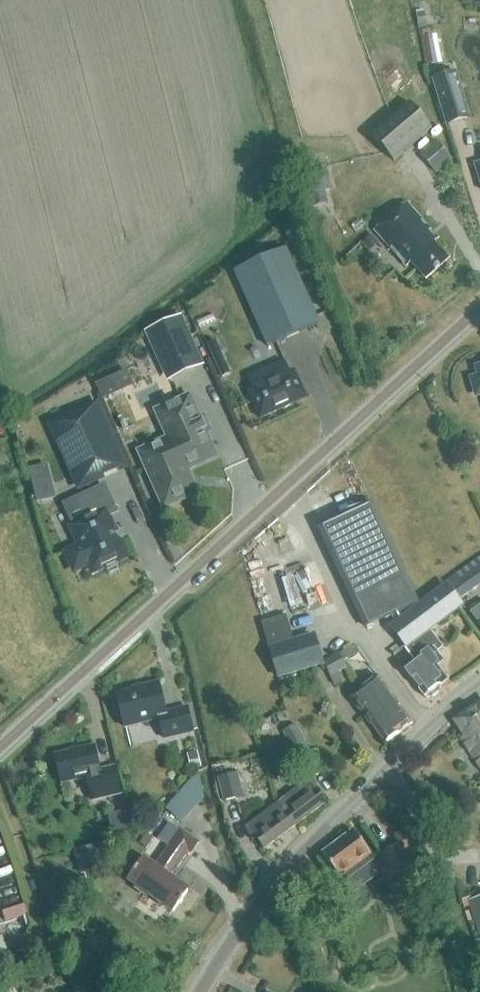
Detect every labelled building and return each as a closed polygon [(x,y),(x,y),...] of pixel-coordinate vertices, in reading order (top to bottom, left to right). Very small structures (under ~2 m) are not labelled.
[(416,11),(419,29),(427,27),(424,10),(416,11)] [(442,63),(437,35),(434,36),(432,29),(420,31),(426,66),(442,63)] [(432,79),(442,112),(461,106),(452,73),(432,79)] [(394,162),(432,129),(410,102),(372,135),(394,162)] [(451,160),(435,141),(420,154),(436,173),(451,160)] [(332,190),(326,165),(296,172),(305,210),(328,205),(325,192),(332,190)] [(424,277),(448,257),(433,241),(437,237),(406,202),(375,229),(407,265),(411,261),(424,277)] [(286,234),(290,242),(297,239),(293,230),(286,234)] [(362,244),(369,252),(378,243),(371,235),(362,244)] [(319,323),(286,248),(235,271),(267,346),(319,323)] [(204,364),(182,316),(145,333),(167,381),(204,364)] [(206,344),(221,378),(230,374),(215,340),(206,344)] [(260,418),(307,398),(294,371),(290,373),(285,361),(248,378),(253,389),(248,391),(260,418)] [(104,399),(136,384),(129,369),(97,383),(104,399)] [(215,456),(189,398),(158,412),(170,439),(154,446),(157,454),(144,459),(152,477),(149,479),(155,493),(158,491),(165,506),(196,492),(186,469),(215,456)] [(124,468),(96,404),(52,424),(80,488),(124,468)] [(28,470),(32,487),(50,482),(46,465),(28,470)] [(114,508),(103,485),(63,504),(74,527),(73,527),(82,546),(71,551),(69,557),(73,566),(79,568),(89,563),(93,571),(126,556),(105,512),(114,508)] [(366,626),(417,603),(371,504),(320,527),(366,626)] [(447,580),(461,598),(479,583),(479,555),(447,580)] [(445,645),(431,627),(465,602),(465,601),(461,603),(448,585),(396,624),(410,643),(422,660),(408,670),(427,696),(433,696),(442,690),(443,684),(450,678),(439,664),(445,659),(439,650),(445,645)] [(471,611),(479,623),(479,605),(471,611)] [(264,622),(271,648),(293,641),(286,615),(264,622)] [(324,660),(315,634),(293,641),(271,648),(270,649),(276,675),(324,660)] [(338,655),(342,662),(359,653),(355,645),(338,655)] [(339,672),(345,669),(338,655),(322,663),(334,685),(343,680),(339,672)] [(378,675),(362,687),(371,699),(374,697),(399,732),(413,722),(378,675)] [(167,711),(160,681),(142,686),(142,688),(118,694),(126,728),(160,719),(165,738),(194,731),(188,706),(167,711)] [(371,699),(362,687),(350,696),(369,722),(371,721),(386,741),(399,732),(374,697),(371,699)] [(453,719),(464,736),(461,738),(479,768),(479,702),(453,719)] [(309,750),(297,724),(283,731),(295,757),(309,750)] [(100,770),(95,746),(56,754),(62,782),(87,777),(93,800),(121,794),(115,767),(100,770)] [(197,752),(187,755),(191,770),(201,767),(197,752)] [(237,774),(217,779),(223,802),(242,797),(237,774)] [(183,822),(211,791),(194,776),(166,807),(183,822)] [(295,825),(327,801),(311,780),(278,805),(295,825)] [(263,849),(295,825),(278,805),(250,826),(263,849)] [(193,853),(200,842),(171,822),(159,839),(170,847),(157,867),(145,858),(129,881),(173,911),(189,889),(171,877),(190,851),(193,853)] [(342,883),(374,861),(354,831),(322,853),(342,883)] [(104,868),(98,845),(74,851),(80,874),(104,868)] [(395,891),(416,877),(396,847),(375,861),(395,891)] [(469,902),(479,936),(479,898),(469,902)] [(8,919),(29,911),(25,903),(5,911),(8,919)]
